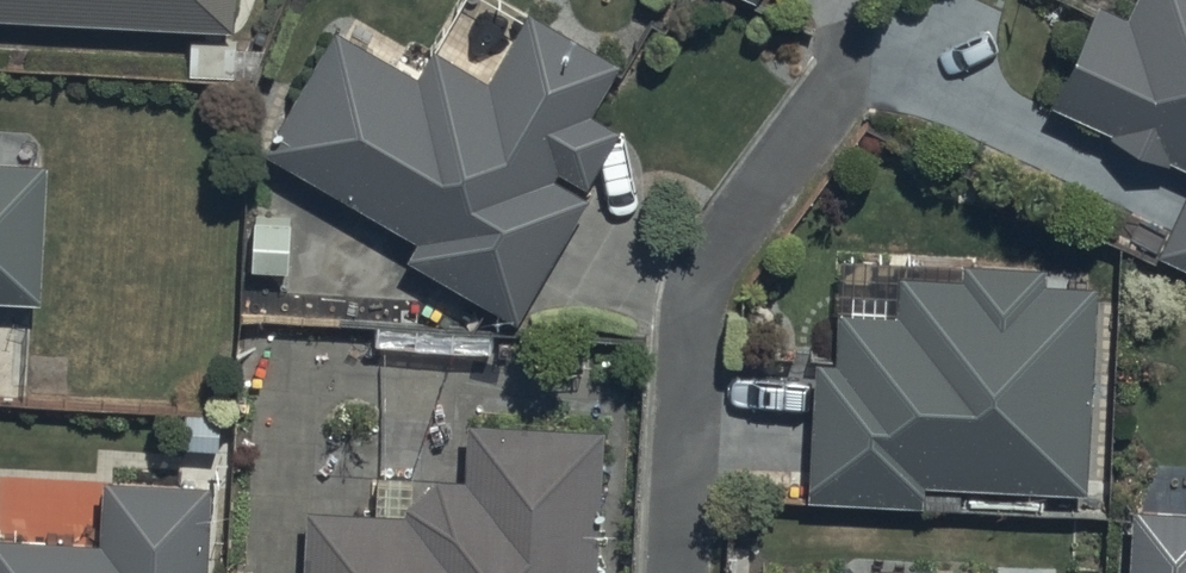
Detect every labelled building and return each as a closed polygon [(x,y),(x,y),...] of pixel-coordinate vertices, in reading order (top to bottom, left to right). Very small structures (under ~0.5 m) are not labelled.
[(238,32),(238,0),(0,0),(0,18),(238,32)] [(1129,18),(1096,4),(1053,108),(1185,163),(1185,0),(1137,0),(1129,18)] [(421,78),(337,27),(268,151),(418,240),(408,255),(519,321),(587,200),(552,181),(559,169),(588,185),(620,129),(593,114),(620,64),(528,13),(490,80),(437,50),(421,78)] [(44,302),(50,163),(0,161),(0,300),(44,302)] [(1165,256),(1185,265),(1185,205),(1165,256)] [(838,359),(813,358),(812,501),(928,501),(928,486),(1088,488),(1089,287),(1048,286),(1048,262),(965,262),(965,276),(906,276),(905,312),(838,312),(838,359)] [(604,431),(469,425),(467,478),(433,476),(404,513),(307,510),(305,572),(597,572),(604,431)] [(0,540),(0,572),(207,572),(212,486),(103,479),(99,546),(0,540)] [(1131,511),(1128,572),(1185,572),(1185,514),(1131,511)]
